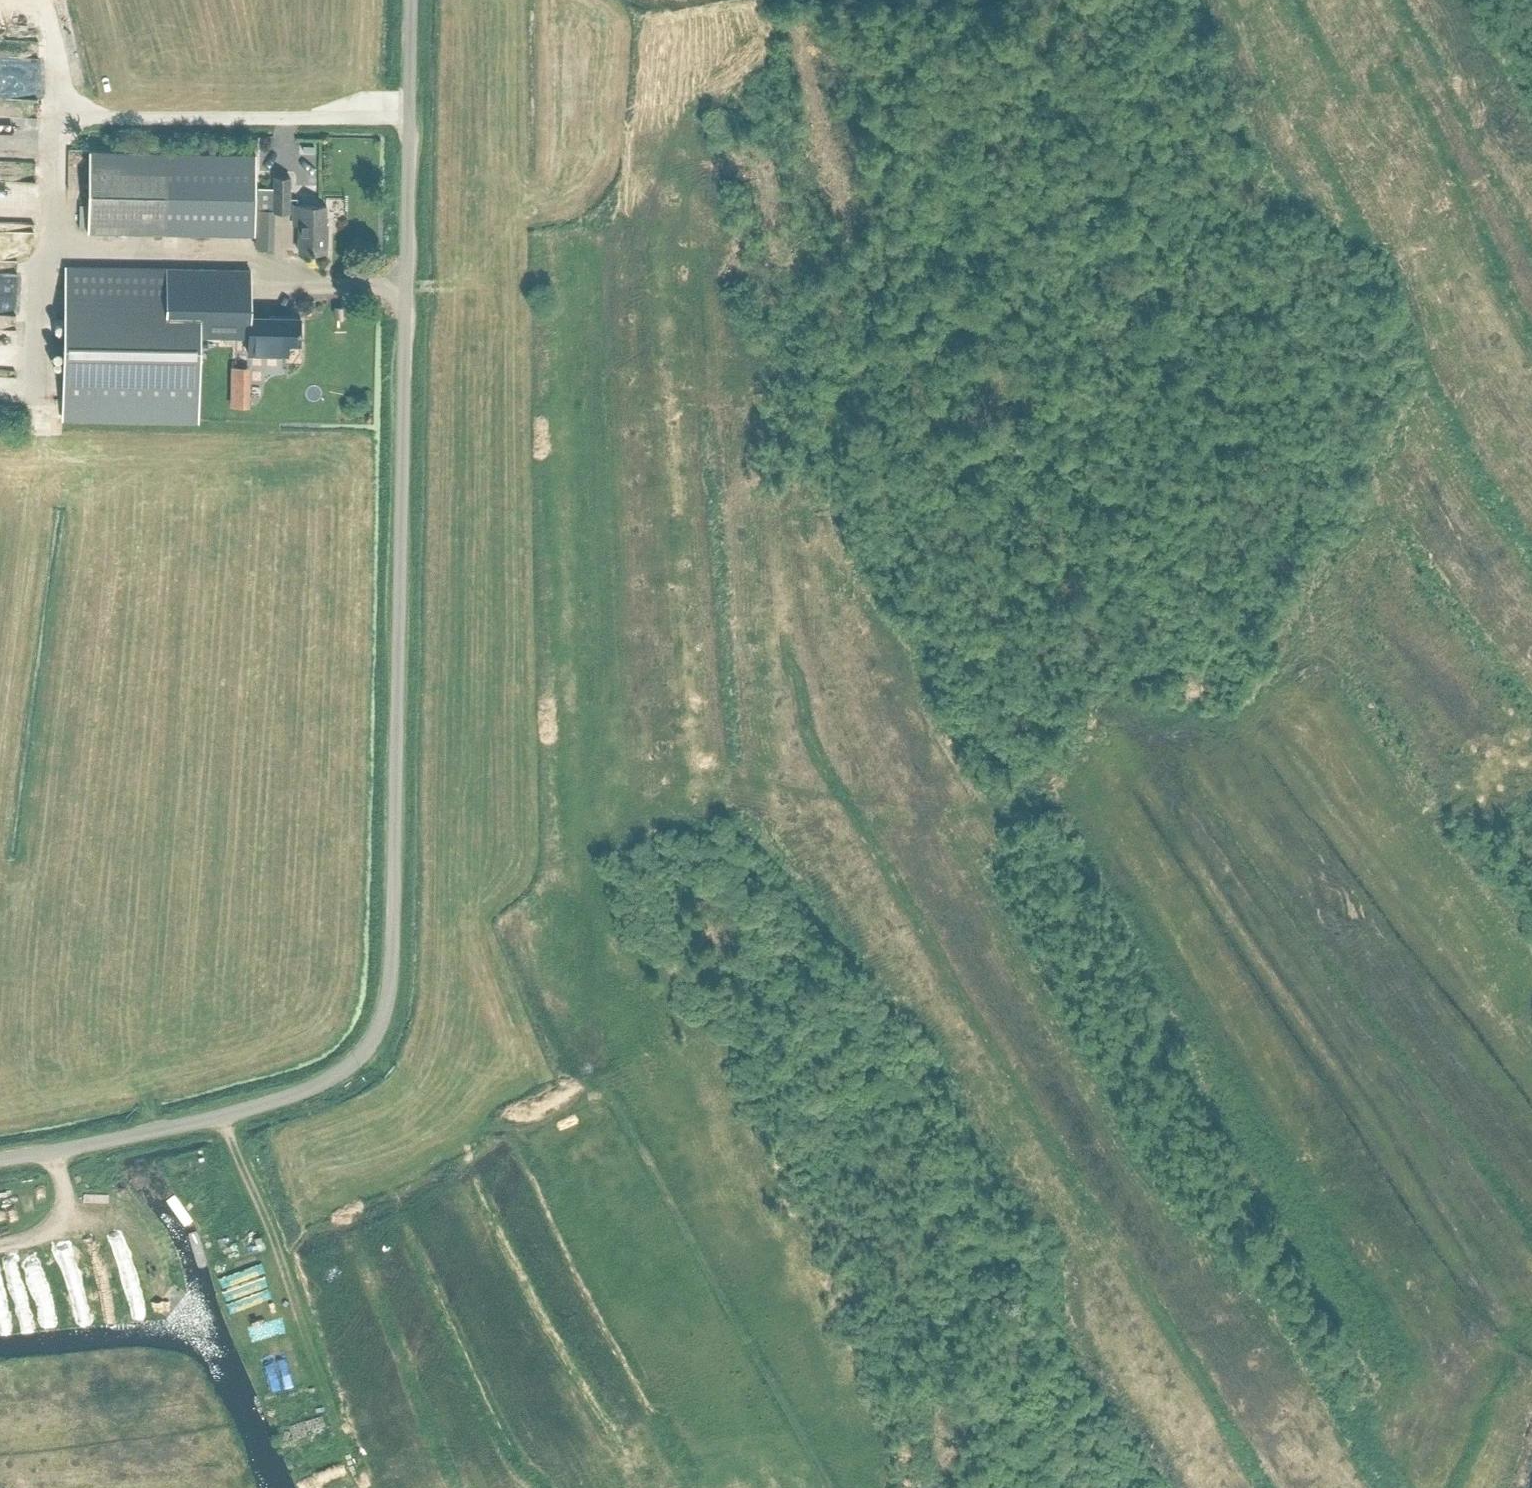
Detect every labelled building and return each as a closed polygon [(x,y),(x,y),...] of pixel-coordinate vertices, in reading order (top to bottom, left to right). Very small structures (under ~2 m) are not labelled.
[(88,148),(87,228),(254,231),(254,217),(273,217),(273,208),(289,208),(290,174),(274,174),(274,186),(254,186),(255,151),(88,148)] [(293,221),(298,221),(298,248),(326,248),(327,202),(294,202),(293,221)] [(288,352),(288,339),(300,339),(300,313),(267,312),(267,314),(250,313),(250,267),(66,263),(63,415),(198,418),(199,334),(249,335),(249,329),(267,329),(267,351),(288,352)] [(20,350),(22,316),(23,316),(23,304),(0,303),(0,349),(20,350)] [(238,357),(237,394),(256,394),(256,357),(238,357)] [(227,1242),(245,1239),(243,1228),(225,1231),(227,1242)] [(247,1240),(227,1245),(229,1254),(249,1249),(247,1240)] [(258,1313),(280,1306),(276,1295),(255,1302),(258,1313)] [(279,1311),(242,1325),(251,1351),(289,1336),(279,1311)]
